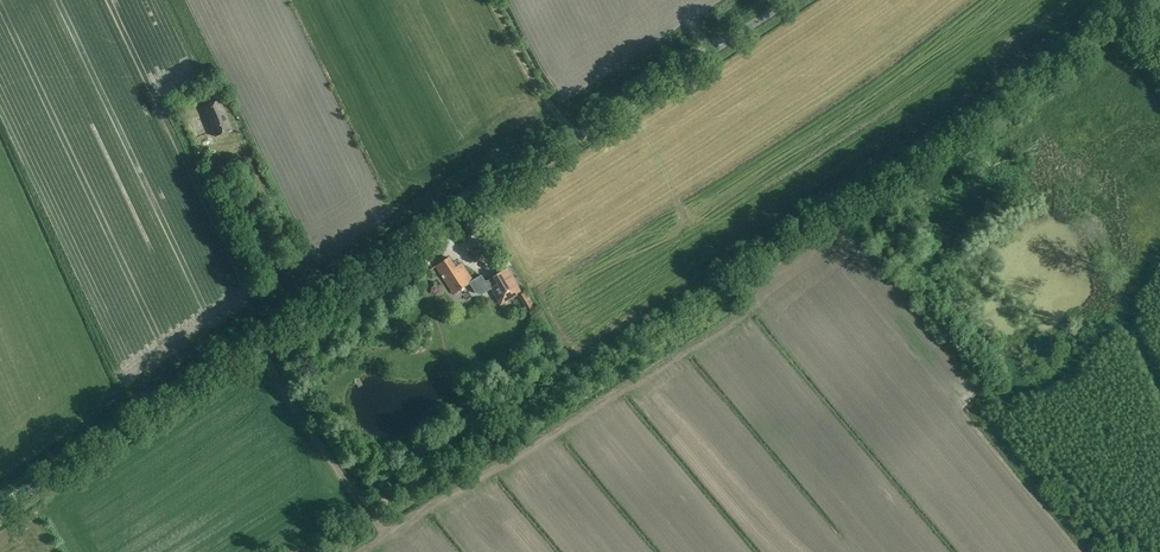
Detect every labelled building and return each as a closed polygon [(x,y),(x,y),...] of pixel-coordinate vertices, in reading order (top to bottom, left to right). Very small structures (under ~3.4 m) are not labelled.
[(232,131),(219,104),(200,113),(213,141),(232,131)] [(197,136),(207,132),(201,115),(191,119),(197,136)] [(450,258),(436,267),(454,294),(469,284),(474,281),(473,280),(463,264),(456,268),(450,258)] [(474,281),(469,284),(476,294),(481,295),(490,290),(501,307),(522,293),(507,269),(492,278),(487,282),(485,281),(481,275),(473,280),(474,281)] [(534,308),(526,293),(521,296),(530,310),(534,308)]
